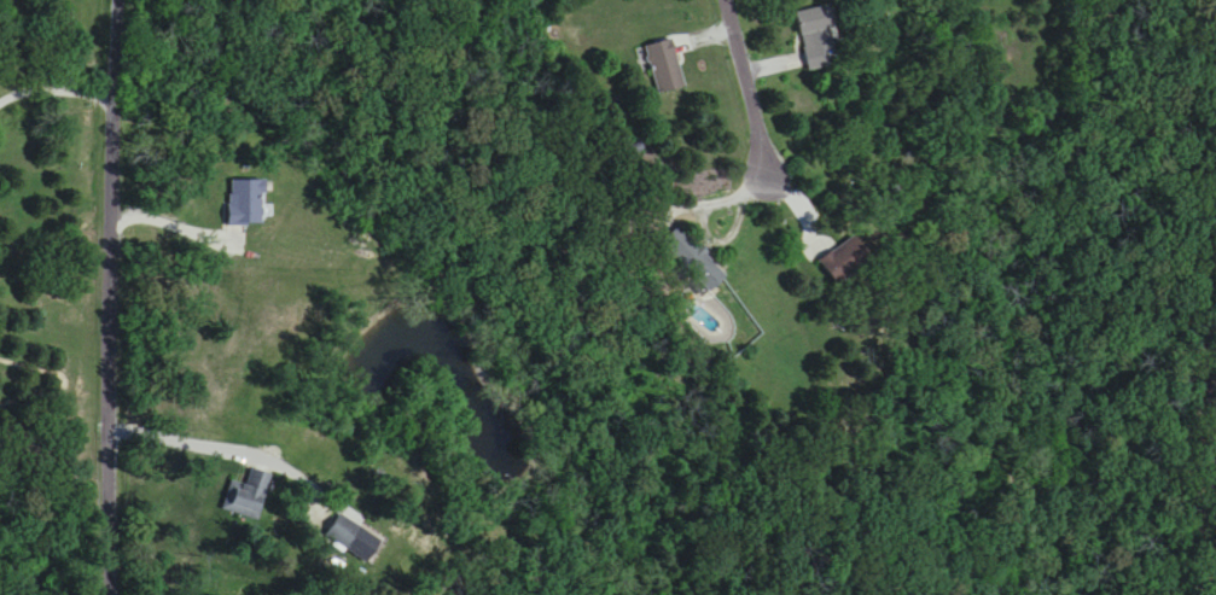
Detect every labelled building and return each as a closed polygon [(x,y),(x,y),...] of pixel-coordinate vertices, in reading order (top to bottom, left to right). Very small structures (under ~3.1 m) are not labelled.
[(799,12),(810,71),(831,67),(827,45),(837,44),(830,6),(799,12)] [(660,95),(687,87),(673,39),(646,47),(660,95)] [(229,225),(263,226),(264,181),(230,180),(229,225)] [(664,241),(710,293),(728,278),(681,226),(664,241)] [(871,261),(853,238),(822,263),(840,286),(871,261)] [(271,475),(251,469),(245,489),(230,484),(222,510),(258,520),(271,475)] [(327,538),(352,551),(364,527),(340,514),(327,538)]
